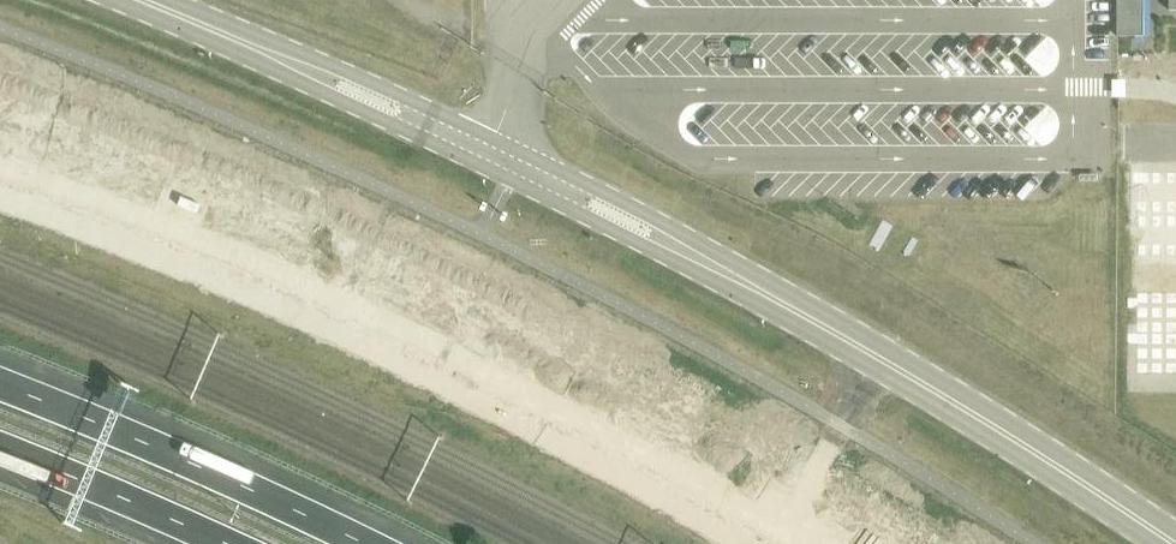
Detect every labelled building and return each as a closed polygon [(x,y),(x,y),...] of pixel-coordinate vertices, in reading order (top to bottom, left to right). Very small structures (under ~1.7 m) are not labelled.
[(1118,36),(1122,36),(1144,36),(1144,0),(1118,0),(1118,36)]
